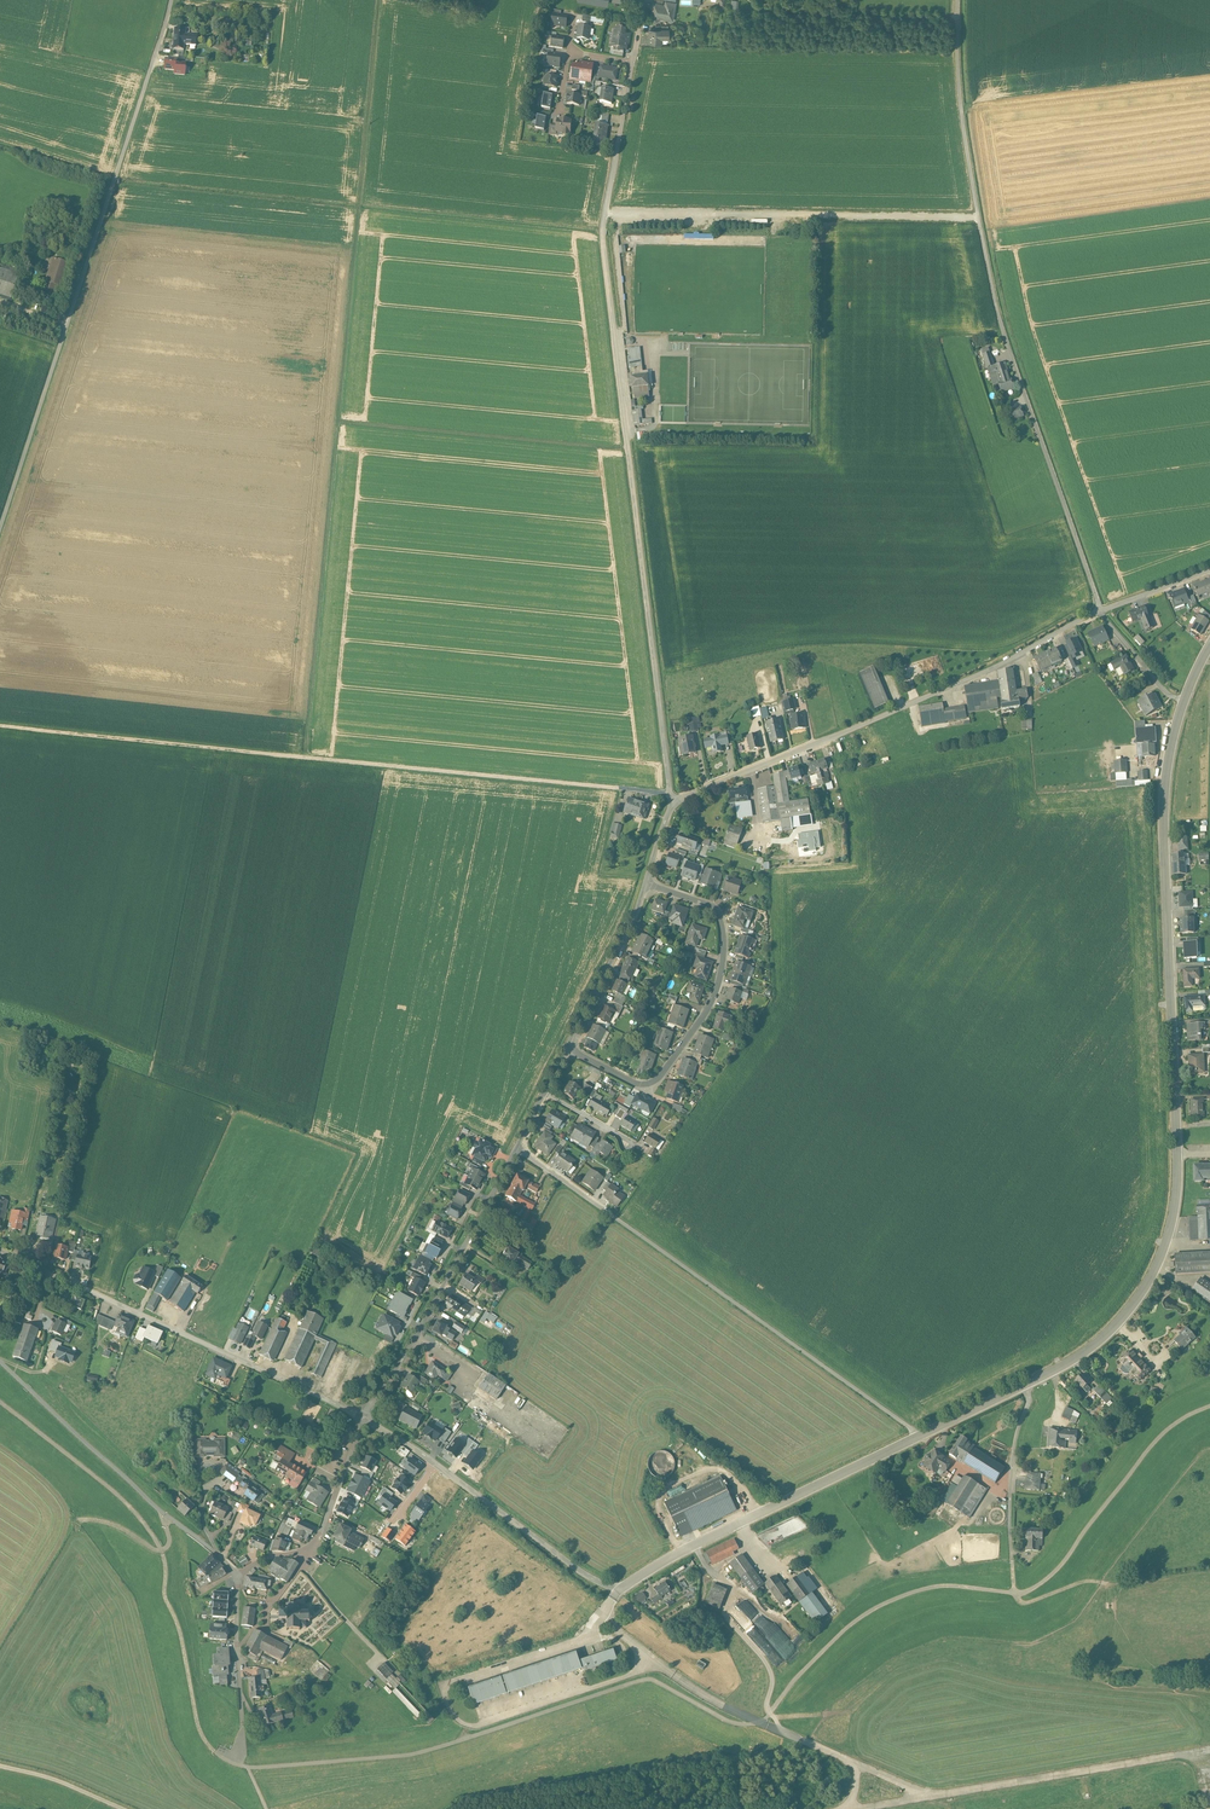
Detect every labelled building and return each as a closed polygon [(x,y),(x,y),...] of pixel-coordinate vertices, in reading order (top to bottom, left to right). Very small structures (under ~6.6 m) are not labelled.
[(665,5),(656,3),(655,6),(653,5),(650,20),(656,21),(657,15),(661,15),(660,18),(672,20),(675,3),(666,1),(665,5)] [(561,16),(553,15),(552,23),(557,24),(557,26),(561,26),(566,27),(568,17),(561,16)] [(592,17),(583,16),(582,23),(590,24),(592,17)] [(591,28),(579,26),(577,38),(581,39),(583,41),(589,37),(591,28)] [(617,29),(615,29),(613,38),(628,40),(629,31),(628,31),(617,29)] [(185,31),(175,31),(175,40),(196,42),(196,37),(184,36),(185,31)] [(694,37),(686,36),(686,45),(694,45),(694,37)] [(557,38),(553,37),(553,38),(552,47),(563,49),(564,39),(557,38)] [(628,40),(613,38),(612,47),(614,47),(624,49),(626,50),(628,40)] [(196,42),(175,40),(174,50),(183,51),(184,46),(195,47),(196,42)] [(553,55),(549,54),(549,55),(547,66),(555,67),(555,66),(560,67),(561,61),(560,61),(561,56),(553,55)] [(176,61),(165,60),(164,70),(175,71),(176,61)] [(593,65),(580,63),(580,67),(573,66),(571,80),(590,83),(591,83),(592,75),(593,65)] [(602,67),(601,66),(601,68),(599,78),(615,80),(617,70),(617,69),(602,67)] [(556,77),(546,76),(544,86),(556,88),(558,78),(556,77)] [(613,90),(602,88),(599,102),(610,104),(613,90)] [(579,96),(569,94),(568,98),(568,100),(567,101),(568,101),(567,104),(579,106),(581,97),(581,96),(579,96)] [(553,96),(544,95),(542,109),(551,110),(553,96)] [(547,118),(538,117),(536,130),(545,131),(547,118)] [(579,118),(579,128),(589,129),(589,119),(579,118)] [(567,121),(563,120),(558,120),(557,133),(563,133),(563,136),(570,137),(570,134),(571,121),(567,121)] [(607,126),(596,124),(594,135),(606,136),(607,126)] [(557,127),(550,126),(549,136),(558,137),(558,133),(557,133),(557,127)] [(606,136),(594,135),(592,146),(604,148),(606,136)] [(67,264),(55,260),(50,275),(48,274),(44,289),(47,290),(50,283),(57,285),(60,286),(67,264)] [(0,264),(0,269),(14,274),(16,269),(0,264)] [(0,294),(11,298),(18,275),(14,274),(0,269),(0,294)] [(57,285),(50,283),(47,290),(55,292),(57,285)] [(638,350),(629,351),(630,358),(628,358),(629,364),(629,367),(631,367),(631,370),(640,369),(638,350)] [(994,366),(990,353),(983,355),(988,368),(989,368),(994,366)] [(1005,364),(994,367),(994,366),(989,368),(993,381),(998,380),(998,381),(1010,377),(1005,364)] [(641,377),(640,369),(631,370),(632,376),(629,376),(630,387),(633,387),(633,389),(648,387),(647,376),(641,377)] [(1010,377),(998,381),(1001,392),(1005,391),(1014,388),(1010,377)] [(648,387),(633,389),(634,399),(650,397),(648,387)] [(1020,408),(1009,412),(1012,420),(1023,416),(1020,408)] [(1194,586),(1195,590),(1194,590),(1195,592),(1196,591),(1197,596),(1208,592),(1209,595),(1209,594),(1209,580),(1194,586)] [(1184,590),(1176,593),(1176,595),(1171,597),(1170,595),(1169,595),(1172,601),(1171,601),(1172,602),(1174,608),(1175,608),(1174,606),(1183,603),(1184,605),(1188,603),(1189,603),(1187,598),(1184,590)] [(1193,596),(1187,598),(1189,603),(1188,603),(1189,605),(1196,603),(1193,596)] [(1144,607),(1129,613),(1132,623),(1141,619),(1145,628),(1144,628),(1145,629),(1146,631),(1153,628),(1144,607)] [(1209,617),(1204,612),(1202,614),(1207,620),(1209,617)] [(1198,616),(1190,630),(1200,636),(1208,622),(1198,616)] [(1102,628),(1089,634),(1095,647),(1108,640),(1102,628)] [(1144,643),(1138,635),(1134,639),(1140,647),(1144,643)] [(1076,640),(1067,644),(1069,647),(1066,648),(1071,657),(1072,660),(1075,659),(1079,657),(1078,654),(1082,652),(1079,648),(1080,647),(1079,644),(1078,644),(1076,640)] [(1152,654),(1147,647),(1142,651),(1148,657),(1152,654)] [(1056,649),(1045,654),(1051,667),(1062,662),(1056,649)] [(1051,667),(1045,654),(1034,659),(1040,672),(1051,667)] [(1134,671),(1126,656),(1111,664),(1114,671),(1120,668),(1124,676),(1134,671)] [(1078,666),(1075,659),(1072,660),(1071,657),(1068,659),(1072,669),(1078,666)] [(1072,669),(1068,659),(1064,661),(1068,671),(1072,669)] [(888,703),(874,668),(859,674),(874,709),(888,703)] [(1013,670),(998,673),(999,682),(1002,698),(1003,702),(1017,700),(1016,692),(1013,670)] [(1043,683),(1038,673),(1032,676),(1036,686),(1043,683)] [(999,682),(964,687),(968,713),(999,709),(997,699),(1000,698),(1002,698),(999,682)] [(1027,690),(1016,692),(1017,700),(1019,699),(1019,700),(1028,699),(1027,690)] [(1154,695),(1146,699),(1146,698),(1139,701),(1144,710),(1143,711),(1146,716),(1157,710),(1156,709),(1160,707),(1154,695)] [(1017,700),(1003,702),(1002,698),(1000,698),(1002,710),(1020,707),(1019,700),(1019,699),(1017,700)] [(791,700),(782,703),(784,712),(793,710),(791,700)] [(767,704),(760,705),(762,715),(769,714),(767,704)] [(943,704),(919,708),(922,726),(946,722),(944,711),(943,704)] [(964,707),(944,711),(946,722),(966,719),(964,707)] [(759,709),(752,711),(754,718),(761,716),(759,709)] [(804,714),(790,716),(792,730),(806,728),(804,714)] [(698,724),(701,724),(700,717),(687,719),(688,726),(690,725),(698,724)] [(780,720),(766,723),(771,742),(784,739),(780,720)] [(1145,722),(1135,722),(1135,730),(1145,729),(1145,722)] [(698,724),(690,725),(691,732),(699,731),(698,724)] [(1145,729),(1135,730),(1136,745),(1142,744),(1154,743),(1156,743),(1155,728),(1145,729)] [(725,733),(720,734),(721,736),(711,737),(712,739),(706,740),(706,743),(705,743),(706,749),(713,747),(713,749),(712,749),(713,751),(714,751),(714,752),(721,751),(720,745),(728,743),(727,736),(726,736),(726,733),(725,733)] [(758,734),(747,737),(750,751),(752,750),(753,751),(754,751),(755,750),(761,748),(758,734)] [(681,743),(679,743),(680,747),(682,747),(683,751),(685,751),(686,755),(691,754),(691,753),(695,752),(692,741),(681,743)] [(1154,743),(1142,744),(1143,757),(1155,757),(1154,743)] [(820,771),(823,770),(828,769),(825,760),(817,762),(820,771)] [(1125,761),(1115,762),(1115,774),(1126,773),(1125,761)] [(820,771),(817,762),(809,765),(811,774),(816,773),(817,776),(818,780),(822,779),(820,771)] [(798,768),(788,771),(791,780),(801,777),(798,768)] [(823,770),(820,771),(822,779),(823,784),(829,783),(827,778),(829,777),(827,772),(824,773),(823,770)] [(785,771),(773,775),(775,787),(778,804),(789,802),(786,778),(785,772),(785,771)] [(1146,772),(1138,772),(1139,781),(1146,781),(1147,781),(1146,772)] [(817,776),(811,777),(813,786),(814,788),(820,786),(818,780),(817,776)] [(746,786),(728,789),(729,799),(728,799),(729,804),(735,803),(735,804),(748,802),(746,786)] [(775,787),(758,790),(763,822),(780,820),(778,804),(775,787)] [(649,805),(630,798),(626,811),(631,812),(630,815),(644,820),(649,805)] [(789,802),(778,804),(780,820),(781,820),(811,815),(808,800),(789,803),(789,802)] [(751,801),(748,802),(735,804),(737,819),(753,817),(751,801)] [(811,815),(781,820),(782,832),(813,827),(811,815)] [(743,830),(730,825),(725,840),(737,844),(738,845),(743,830)] [(818,831),(798,834),(799,840),(797,841),(799,849),(809,847),(809,852),(816,851),(816,848),(821,848),(818,831)] [(698,840),(681,834),(677,844),(682,845),(682,847),(690,850),(695,851),(698,840)] [(1178,838),(1179,850),(1187,849),(1186,837),(1178,838)] [(711,841),(704,839),(702,844),(709,847),(711,841)] [(737,844),(725,840),(723,844),(736,849),(737,844)] [(1207,865),(1207,853),(1197,852),(1197,860),(1200,860),(1200,865),(1207,865)] [(680,858),(670,854),(666,865),(677,868),(680,858)] [(1185,855),(1171,855),(1172,865),(1185,864),(1185,855)] [(689,879),(694,864),(687,862),(685,871),(682,877),(689,879)] [(694,864),(689,879),(695,881),(697,875),(700,866),(694,864)] [(1185,864),(1172,865),(1173,875),(1186,874),(1185,864)] [(718,874),(706,870),(704,876),(702,883),(714,887),(716,881),(718,874)] [(730,877),(726,875),(722,889),(726,891),(730,878),(730,877)] [(730,878),(726,891),(737,895),(742,882),(730,878)] [(1192,893),(1179,893),(1180,907),(1183,907),(1192,907),(1192,906),(1193,906),(1192,906),(1192,893)] [(668,904),(656,900),(652,911),(663,914),(664,915),(665,911),(668,904)] [(688,911),(674,906),(671,916),(675,917),(673,924),(680,926),(683,927),(684,924),(688,911)] [(753,912),(739,908),(733,925),(742,928),(743,929),(744,929),(747,920),(750,921),(753,912)] [(1193,910),(1184,911),(1184,919),(1193,919),(1195,919),(1195,910),(1193,910)] [(1184,919),(1180,919),(1181,934),(1188,934),(1188,930),(1193,930),(1193,919),(1184,919)] [(688,926),(684,924),(683,927),(680,926),(678,932),(685,934),(688,926)] [(707,930),(693,925),(686,944),(696,947),(700,936),(704,937),(707,930)] [(650,939),(641,935),(637,944),(650,950),(654,943),(655,941),(650,939)] [(748,938),(741,936),(735,954),(744,957),(748,959),(751,951),(754,952),(754,951),(751,950),(754,941),(755,940),(748,938)] [(1187,944),(1184,944),(1185,959),(1196,958),(1196,944),(1196,943),(1187,944)] [(650,950),(637,944),(633,952),(641,957),(646,959),(647,958),(650,950)] [(704,959),(698,957),(698,958),(695,964),(699,966),(695,977),(707,981),(713,963),(704,959)] [(628,959),(621,974),(632,979),(639,964),(628,959)] [(738,963),(737,963),(734,972),(748,976),(751,967),(750,967),(738,963)] [(1199,970),(1183,970),(1184,987),(1190,987),(1190,979),(1199,979),(1199,970)] [(748,976),(734,972),(731,980),(732,981),(744,985),(745,985),(748,976)] [(628,986),(618,981),(613,991),(618,993),(623,996),(628,986)] [(704,988),(691,983),(688,989),(694,991),(690,1001),(699,1004),(704,988)] [(738,991),(731,989),(727,1000),(738,1004),(742,993),(738,991)] [(623,996),(618,993),(614,1003),(616,1004),(622,1007),(627,998),(623,996)] [(1203,996),(1185,998),(1186,1013),(1192,1012),(1192,1007),(1204,1006),(1203,996)] [(622,1007),(616,1004),(613,1010),(616,1012),(620,1014),(623,1007),(622,1007)] [(689,1010),(676,1005),(675,1006),(672,1015),(686,1019),(689,1010)] [(605,1006),(598,1018),(599,1019),(609,1024),(616,1012),(613,1010),(605,1006)] [(720,1013),(714,1028),(724,1032),(727,1023),(731,1024),(733,1017),(720,1013)] [(686,1019),(672,1015),(669,1024),(683,1029),(686,1019)] [(609,1024),(599,1019),(597,1022),(604,1026),(608,1028),(609,1024)] [(1201,1025),(1187,1025),(1188,1042),(1202,1041),(1201,1030),(1205,1030),(1205,1024),(1201,1025)] [(595,1026),(595,1025),(588,1038),(589,1039),(598,1043),(599,1044),(606,1031),(602,1029),(595,1026)] [(665,1031),(660,1029),(658,1035),(659,1035),(657,1041),(656,1041),(654,1046),(667,1051),(671,1037),(670,1036),(671,1034),(672,1034),(673,1034),(672,1033),(665,1031)] [(709,1039),(701,1036),(696,1050),(697,1051),(696,1053),(695,1053),(702,1056),(707,1058),(709,1052),(708,1051),(710,1045),(711,1046),(713,1041),(709,1039)] [(598,1043),(589,1039),(585,1047),(594,1051),(598,1043)] [(648,1053),(643,1051),(641,1057),(642,1058),(640,1063),(639,1063),(637,1069),(649,1073),(655,1055),(648,1053)] [(1204,1055),(1189,1056),(1190,1062),(1191,1062),(1192,1074),(1203,1073),(1203,1061),(1204,1061),(1204,1055)] [(692,1062),(684,1059),(678,1076),(691,1080),(691,1079),(690,1079),(689,1078),(693,1069),(695,1069),(694,1068),(696,1064),(696,1063),(692,1062)] [(683,1086),(668,1081),(666,1088),(670,1089),(667,1099),(678,1103),(678,1102),(677,1102),(679,1096),(680,1096),(683,1086)] [(581,1089),(570,1082),(566,1089),(563,1093),(572,1099),(576,1092),(578,1093),(581,1089)] [(593,1086),(587,1083),(584,1087),(591,1091),(593,1086)] [(655,1104),(637,1094),(632,1104),(643,1110),(643,1109),(650,1113),(655,1104)] [(593,1098),(592,1099),(588,1106),(606,1117),(611,1108),(593,1098)] [(617,1108),(620,1109),(623,1105),(625,1101),(619,1098),(614,1106),(617,1108)] [(1203,1099),(1191,1100),(1192,1117),(1204,1116),(1204,1109),(1201,1109),(1201,1103),(1203,1103),(1203,1099)] [(683,1107),(673,1103),(672,1108),(680,1113),(683,1107)] [(625,1106),(623,1105),(620,1109),(626,1113),(629,1108),(625,1106)] [(552,1111),(546,1121),(553,1125),(558,1128),(564,1118),(552,1111)] [(636,1123),(626,1117),(621,1126),(631,1131),(636,1123)] [(658,1121),(654,1119),(648,1127),(653,1130),(658,1121)] [(553,1125),(546,1121),(543,1127),(546,1129),(549,1131),(553,1125)] [(573,1123),(567,1133),(572,1136),(578,1126),(573,1123)] [(572,1136),(571,1137),(579,1142),(587,1129),(579,1125),(572,1136)] [(587,1129),(579,1142),(588,1147),(588,1145),(594,1136),(595,1134),(587,1129)] [(550,1137),(544,1133),(535,1146),(547,1155),(555,1145),(547,1140),(550,1137)] [(663,1142),(650,1134),(645,1143),(655,1149),(658,1151),(663,1142)] [(594,1136),(588,1145),(593,1148),(595,1146),(599,1139),(594,1136)] [(496,1149),(484,1143),(484,1142),(483,1142),(481,1141),(479,1145),(476,1144),(474,1148),(477,1149),(475,1152),(476,1153),(474,1157),(484,1162),(487,1157),(486,1157),(487,1154),(492,1157),(496,1149)] [(612,1147),(602,1141),(598,1148),(597,1151),(600,1152),(606,1156),(612,1147)] [(598,1148),(595,1146),(593,1148),(591,1152),(598,1156),(600,1152),(597,1151),(598,1148)] [(648,1155),(653,1158),(656,1151),(651,1149),(648,1155)] [(575,1162),(561,1153),(555,1162),(568,1172),(567,1171),(570,1166),(571,1167),(572,1166),(575,1162)] [(484,1162),(474,1157),(472,1161),(482,1166),(484,1162)] [(480,1169),(471,1164),(469,1168),(472,1170),(473,1169),(479,1172),(480,1169)] [(1202,1166),(1194,1166),(1195,1182),(1203,1181),(1203,1179),(1209,1178),(1209,1166),(1202,1166)] [(479,1172),(473,1169),(472,1170),(469,1177),(480,1182),(484,1175),(479,1172)] [(603,1179),(591,1170),(587,1176),(588,1178),(584,1183),(594,1191),(603,1179)] [(520,1177),(517,1175),(512,1185),(522,1191),(523,1191),(526,1187),(532,1190),(535,1186),(528,1182),(524,1179),(525,1178),(521,1176),(520,1177)] [(480,1182),(469,1177),(465,1184),(471,1187),(476,1190),(480,1182)] [(465,1184),(461,1182),(460,1185),(469,1190),(471,1187),(465,1184)] [(611,1185),(607,1182),(602,1189),(606,1192),(611,1185)] [(522,1191),(512,1185),(511,1187),(506,1196),(516,1202),(517,1201),(520,1203),(523,1198),(519,1196),(522,1191)] [(618,1190),(611,1185),(606,1192),(603,1195),(607,1198),(607,1200),(617,1207),(621,1202),(620,1201),(623,1196),(617,1192),(618,1190)] [(469,1195),(460,1190),(455,1199),(464,1204),(465,1204),(469,1195)] [(1,1208),(6,1210),(8,1201),(0,1197),(0,1202),(2,1203),(1,1208)] [(464,1204),(455,1199),(455,1198),(453,1202),(463,1207),(464,1204)] [(536,1205),(523,1198),(520,1203),(519,1204),(523,1206),(533,1211),(536,1205)] [(463,1207),(453,1202),(451,1206),(452,1205),(461,1210),(463,1207)] [(523,1206),(519,1204),(515,1212),(519,1215),(523,1206)] [(461,1210),(452,1205),(451,1206),(447,1214),(457,1219),(461,1211),(461,1210)] [(1191,1217),(1192,1241),(1209,1240),(1209,1206),(1196,1206),(1197,1212),(1198,1212),(1198,1217),(1191,1217)] [(23,1214),(13,1211),(10,1222),(13,1223),(12,1229),(21,1231),(23,1221),(25,1214),(23,1214)] [(55,1221),(41,1218),(38,1234),(51,1237),(55,1221)] [(441,1224),(436,1222),(432,1230),(437,1233),(437,1234),(441,1236),(441,1235),(447,1238),(451,1230),(445,1227),(446,1226),(441,1224)] [(535,1227),(525,1222),(521,1228),(531,1233),(535,1227)] [(437,1233),(432,1230),(428,1228),(426,1232),(435,1237),(437,1234),(437,1233)] [(441,1244),(433,1240),(433,1239),(429,1246),(427,1245),(423,1252),(426,1254),(434,1258),(436,1259),(441,1249),(440,1249),(442,1245),(441,1244)] [(68,1247),(67,1252),(74,1253),(74,1251),(76,1243),(69,1241),(68,1247)] [(57,1246),(54,1257),(65,1260),(67,1252),(68,1247),(63,1246),(63,1247),(57,1246)] [(508,1248),(500,1260),(510,1267),(514,1263),(519,1255),(508,1248)] [(1175,1255),(1176,1274),(1209,1273),(1209,1253),(1175,1255)] [(77,1262),(76,1266),(80,1267),(80,1268),(84,1269),(85,1268),(89,1269),(91,1258),(87,1257),(87,1256),(83,1255),(83,1256),(78,1256),(78,1255),(77,1262)] [(425,1257),(421,1255),(419,1259),(428,1264),(430,1260),(425,1257)] [(532,1264),(519,1255),(514,1263),(516,1264),(517,1263),(528,1270),(532,1264)] [(3,1273),(4,1271),(6,1272),(9,1267),(6,1266),(7,1264),(2,1262),(3,1260),(0,1259),(0,1271),(3,1273)] [(428,1264),(419,1259),(415,1267),(417,1268),(416,1270),(426,1275),(431,1266),(428,1264)] [(158,1266),(155,1273),(156,1273),(154,1276),(159,1278),(163,1268),(158,1266)] [(155,1273),(144,1268),(140,1275),(139,1275),(136,1276),(134,1280),(136,1283),(142,1286),(141,1287),(148,1290),(154,1276),(156,1273),(155,1273)] [(171,1271),(156,1294),(161,1297),(167,1301),(182,1278),(174,1273),(171,1271)] [(422,1278),(413,1273),(411,1277),(415,1279),(415,1278),(420,1281),(422,1278)] [(475,1280),(466,1275),(460,1285),(471,1292),(477,1282),(475,1280)] [(203,1287),(186,1276),(179,1288),(183,1291),(186,1286),(190,1289),(185,1298),(191,1301),(195,1293),(199,1295),(203,1287)] [(484,1280),(477,1276),(475,1280),(477,1282),(481,1284),(484,1280)] [(415,1279),(408,1291),(418,1296),(420,1292),(421,1292),(423,1288),(423,1287),(425,1284),(420,1281),(415,1278),(415,1279)] [(33,1288),(38,1290),(41,1281),(36,1279),(33,1288)] [(1201,1279),(1192,1291),(1209,1303),(1209,1285),(1201,1279)] [(183,1291),(179,1288),(170,1303),(184,1312),(191,1301),(185,1298),(190,1289),(186,1286),(183,1291)] [(148,1305),(155,1309),(161,1297),(156,1294),(154,1293),(148,1305)] [(393,1302),(406,1309),(409,1304),(410,1305),(411,1302),(412,1301),(406,1298),(399,1294),(397,1297),(396,1297),(393,1302)] [(407,1294),(406,1298),(412,1301),(411,1302),(415,1304),(417,1300),(407,1294)] [(70,1305),(81,1310),(85,1301),(74,1296),(70,1305)] [(463,1303),(452,1296),(448,1303),(452,1305),(450,1308),(457,1312),(460,1307),(463,1303)] [(86,1312),(91,1302),(87,1301),(83,1310),(86,1312)] [(406,1309),(393,1302),(390,1307),(392,1307),(390,1311),(397,1314),(403,1317),(403,1316),(405,1313),(404,1313),(406,1309)] [(474,1311),(469,1308),(465,1314),(470,1317),(471,1317),(474,1311)] [(474,1311),(471,1317),(473,1318),(471,1321),(476,1324),(483,1313),(476,1308),(474,1311)] [(314,1315),(307,1312),(304,1319),(303,1318),(301,1321),(303,1321),(299,1329),(316,1337),(317,1335),(324,1320),(317,1317),(318,1315),(315,1314),(314,1315)] [(486,1312),(480,1321),(484,1323),(486,1319),(490,1314),(486,1312)] [(24,1316),(16,1313),(14,1321),(21,1324),(24,1316)] [(407,1318),(403,1316),(403,1317),(397,1314),(396,1317),(405,1323),(407,1318)] [(497,1319),(490,1314),(486,1319),(493,1324),(497,1319)] [(127,1337),(134,1322),(119,1316),(115,1326),(122,1329),(122,1330),(123,1330),(121,1335),(127,1337)] [(384,1316),(377,1330),(392,1337),(394,1334),(396,1335),(400,1328),(398,1327),(399,1323),(384,1316)] [(62,1318),(60,1321),(66,1324),(70,1326),(72,1323),(62,1318)] [(110,1330),(114,1322),(105,1318),(101,1326),(110,1330)] [(287,1323),(277,1318),(259,1355),(275,1362),(288,1334),(283,1331),(287,1323)] [(58,1320),(52,1331),(61,1335),(66,1324),(60,1321),(58,1320)] [(241,1324),(239,1324),(236,1330),(231,1340),(240,1344),(248,1328),(247,1327),(248,1326),(247,1324),(243,1322),(241,1323),(241,1324)] [(268,1327),(259,1322),(253,1335),(256,1337),(261,1340),(268,1327)] [(438,1322),(432,1332),(441,1337),(442,1335),(446,1328),(447,1326),(438,1322)] [(452,1327),(457,1331),(461,1326),(456,1322),(452,1327)] [(25,1324),(20,1338),(24,1340),(23,1343),(26,1344),(25,1347),(32,1349),(39,1329),(25,1324)] [(446,1328),(442,1335),(452,1341),(456,1333),(446,1328)] [(1195,1338),(1187,1328),(1183,1332),(1184,1333),(1175,1341),(1182,1349),(1181,1347),(1184,1344),(1186,1346),(1195,1338)] [(157,1344),(162,1333),(156,1331),(155,1332),(148,1329),(144,1338),(157,1344)] [(299,1329),(285,1360),(301,1368),(314,1340),(316,1337),(299,1329)] [(425,1332),(423,1338),(433,1342),(435,1337),(425,1332)] [(251,1338),(248,1336),(243,1346),(250,1349),(256,1337),(253,1335),(251,1338)] [(327,1339),(317,1335),(316,1337),(314,1340),(324,1344),(327,1339)] [(27,1362),(32,1349),(25,1347),(26,1344),(23,1343),(24,1340),(20,1338),(13,1357),(27,1362)] [(324,1344),(311,1374),(316,1376),(317,1375),(332,1342),(327,1339),(324,1344)] [(452,1340),(449,1345),(456,1349),(459,1344),(452,1340)] [(62,1344),(53,1341),(50,1350),(57,1353),(59,1347),(60,1348),(62,1344)] [(332,1342),(317,1375),(321,1377),(336,1344),(332,1342)] [(75,1353),(60,1348),(59,1347),(57,1353),(56,1356),(61,1358),(61,1360),(60,1360),(60,1361),(68,1363),(69,1360),(72,1361),(75,1353)] [(109,1357),(111,1351),(105,1349),(102,1354),(109,1357)] [(1150,1371),(1132,1351),(1120,1362),(1123,1365),(1122,1367),(1122,1370),(1123,1372),(1125,1374),(1128,1374),(1130,1373),(1139,1382),(1150,1371)] [(231,1367),(213,1359),(206,1375),(212,1377),(215,1379),(217,1374),(226,1378),(231,1367)] [(447,1372),(432,1362),(425,1373),(434,1380),(437,1375),(442,1379),(447,1372)] [(447,1372),(442,1379),(447,1382),(451,1375),(447,1372)] [(506,1386),(488,1373),(478,1388),(496,1400),(506,1386)] [(231,1380),(226,1378),(217,1374),(215,1379),(224,1383),(223,1385),(227,1387),(231,1380)] [(1091,1383),(1083,1374),(1077,1381),(1084,1389),(1091,1383)] [(427,1381),(418,1375),(415,1380),(418,1382),(424,1386),(427,1381)] [(415,1380),(409,1376),(404,1383),(402,1384),(402,1386),(401,1387),(406,1390),(406,1391),(407,1390),(411,1393),(418,1382),(415,1380)] [(1107,1393),(1099,1385),(1093,1390),(1101,1399),(1107,1393)] [(1112,1399),(1107,1393),(1101,1399),(1106,1404),(1112,1399)] [(402,1403),(394,1399),(391,1406),(399,1410),(402,1403)] [(422,1417),(406,1408),(407,1406),(402,1403),(399,1410),(402,1414),(399,1420),(416,1429),(422,1417)] [(1066,1407),(1062,1417),(1069,1420),(1074,1410),(1066,1407)] [(1078,1418),(1072,1416),(1068,1424),(1074,1427),(1078,1418)] [(444,1428),(445,1427),(437,1422),(435,1426),(442,1431),(444,1428)] [(435,1426),(430,1423),(424,1433),(427,1435),(427,1436),(431,1439),(432,1438),(436,1441),(437,1438),(442,1431),(435,1426)] [(444,1428),(442,1431),(437,1438),(444,1443),(451,1433),(444,1428)] [(1066,1430),(1050,1428),(1048,1447),(1065,1448),(1066,1441),(1064,1441),(1065,1439),(1070,1439),(1069,1443),(1070,1443),(1070,1442),(1075,1442),(1074,1443),(1075,1444),(1077,1432),(1071,1431),(1071,1432),(1068,1432),(1068,1431),(1066,1430)] [(231,1438),(238,1441),(242,1435),(234,1431),(231,1438)] [(214,1437),(212,1437),(211,1438),(211,1441),(209,1441),(209,1442),(205,1442),(205,1441),(196,1441),(196,1456),(205,1456),(205,1455),(207,1455),(208,1456),(211,1455),(212,1455),(215,1455),(215,1456),(224,1456),(224,1440),(215,1440),(215,1438),(214,1437)] [(961,1437),(949,1455),(956,1459),(967,1442),(968,1440),(961,1437)] [(464,1445),(456,1439),(447,1451),(456,1457),(460,1452),(465,1446),(464,1445)] [(465,1446),(460,1452),(464,1454),(473,1442),(469,1439),(464,1445),(465,1446)] [(464,1454),(468,1457),(472,1451),(473,1452),(478,1445),(473,1442),(464,1454)] [(975,1446),(967,1442),(956,1459),(962,1463),(995,1483),(1005,1468),(974,1448),(975,1446)] [(236,1446),(230,1448),(233,1454),(239,1452),(236,1446)] [(293,1456),(280,1448),(277,1452),(278,1452),(284,1456),(284,1455),(289,1458),(289,1459),(291,1460),(293,1456)] [(473,1470),(481,1458),(473,1452),(472,1451),(468,1457),(463,1463),(473,1470)] [(282,1459),(275,1470),(291,1480),(289,1485),(296,1489),(299,1485),(306,1473),(287,1462),(289,1459),(289,1458),(284,1455),(284,1456),(278,1452),(277,1454),(277,1456),(282,1459)] [(944,1458),(934,1452),(931,1457),(929,1456),(927,1456),(925,1460),(926,1461),(927,1462),(925,1466),(935,1473),(936,1472),(940,1475),(941,1475),(943,1475),(945,1471),(950,1463),(944,1459),(944,1458)] [(371,1472),(377,1461),(366,1456),(364,1460),(363,1460),(361,1464),(362,1464),(360,1467),(364,1469),(371,1472)] [(421,1467),(410,1459),(404,1467),(415,1475),(421,1467)] [(239,1475),(226,1466),(221,1472),(234,1482),(239,1475)] [(361,1474),(364,1476),(371,1479),(373,1473),(371,1472),(364,1469),(361,1474)] [(401,1476),(409,1482),(412,1477),(403,1471),(399,1476),(401,1477),(401,1476)] [(1038,1474),(1029,1474),(1028,1478),(1029,1478),(1029,1481),(1026,1481),(1026,1489),(1039,1490),(1039,1479),(1037,1479),(1038,1474)] [(352,1483),(366,1490),(369,1483),(369,1482),(362,1479),(355,1475),(352,1483)] [(392,1488),(401,1494),(404,1490),(405,1491),(408,1487),(407,1486),(410,1482),(409,1482),(401,1476),(401,1477),(392,1488)] [(979,1485),(964,1476),(947,1504),(961,1513),(979,1485)] [(720,1477),(667,1502),(683,1535),(736,1510),(720,1477)] [(321,1482),(314,1478),(311,1483),(318,1487),(321,1482)] [(252,1485),(244,1480),(241,1485),(247,1490),(244,1494),(254,1501),(260,1493),(255,1489),(254,1489),(251,1486),(252,1485)] [(160,1482),(154,1489),(162,1495),(167,1489),(160,1482)] [(318,1487),(311,1483),(306,1490),(311,1493),(307,1500),(319,1507),(328,1493),(318,1487)] [(355,1495),(361,1498),(362,1498),(366,1490),(352,1483),(348,1491),(355,1495)] [(987,1490),(979,1485),(961,1513),(969,1518),(987,1490)] [(385,1494),(390,1498),(393,1494),(384,1488),(380,1493),(384,1496),(385,1494)] [(384,1496),(379,1502),(382,1505),(381,1506),(386,1510),(387,1508),(390,1511),(396,1503),(390,1498),(385,1494),(384,1496)] [(421,1502),(426,1506),(431,1500),(424,1495),(419,1501),(421,1502)] [(350,1496),(347,1500),(354,1504),(353,1505),(356,1507),(359,1501),(353,1498),(350,1496)] [(196,1507),(187,1499),(185,1501),(178,1509),(186,1517),(196,1507)] [(353,1505),(354,1504),(347,1500),(345,1499),(341,1506),(340,1506),(337,1511),(348,1517),(353,1505)] [(232,1502),(228,1511),(232,1512),(237,1502),(233,1500),(232,1502)] [(228,1508),(223,1518),(228,1521),(232,1512),(228,1511),(232,1502),(231,1501),(228,1507),(228,1508)] [(228,1508),(215,1502),(210,1513),(211,1513),(211,1512),(219,1516),(218,1517),(223,1519),(223,1518),(228,1508)] [(417,1519),(419,1520),(422,1515),(424,1517),(428,1512),(426,1510),(428,1507),(426,1506),(421,1502),(418,1506),(415,1504),(411,1510),(414,1512),(411,1515),(412,1515),(410,1519),(414,1522),(417,1519)] [(246,1510),(248,1510),(249,1508),(240,1504),(237,1511),(244,1514),(246,1510)] [(259,1516),(248,1510),(246,1510),(244,1514),(241,1522),(250,1527),(251,1524),(255,1525),(259,1516)] [(295,1521),(288,1519),(286,1524),(292,1527),(295,1521)] [(282,1523),(278,1531),(283,1533),(287,1525),(282,1523)] [(313,1530),(299,1523),(296,1529),(297,1529),(292,1539),(300,1543),(302,1539),(307,1541),(310,1535),(311,1535),(313,1530)] [(352,1530),(341,1524),(334,1537),(345,1543),(350,1533),(352,1530)] [(292,1527),(287,1525),(283,1533),(288,1535),(292,1527)] [(415,1532),(405,1525),(395,1539),(405,1546),(415,1532)] [(395,1534),(387,1528),(381,1537),(390,1542),(395,1534)] [(1043,1530),(1026,1529),(1025,1538),(1026,1538),(1026,1544),(1040,1545),(1042,1545),(1042,1539),(1043,1530)] [(363,1540),(350,1533),(345,1543),(344,1545),(354,1550),(356,1546),(359,1547),(363,1540)] [(266,1543),(254,1537),(250,1545),(263,1551),(266,1543)] [(287,1542),(276,1538),(272,1551),(284,1551),(287,1542)] [(734,1540),(729,1542),(733,1551),(739,1549),(734,1540)] [(729,1542),(707,1553),(712,1563),(722,1558),(734,1553),(733,1551),(729,1542)] [(374,1547),(371,1553),(377,1556),(381,1550),(374,1547)] [(753,1569),(742,1554),(730,1563),(741,1578),(753,1569)] [(220,1563),(212,1555),(199,1568),(207,1576),(220,1563)] [(244,1556),(238,1560),(242,1566),(248,1562),(244,1556)] [(281,1560),(278,1558),(276,1558),(269,1570),(273,1572),(271,1574),(276,1577),(275,1577),(280,1580),(280,1579),(292,1560),(289,1558),(283,1558),(281,1560)] [(722,1558),(712,1563),(714,1567),(724,1562),(722,1558)] [(292,1560),(280,1579),(286,1583),(298,1564),(292,1560)] [(220,1563),(207,1576),(208,1576),(216,1573),(218,1572),(225,1567),(224,1566),(224,1567),(220,1563)] [(218,1572),(216,1573),(208,1576),(204,1578),(205,1581),(208,1582),(210,1580),(212,1583),(229,1573),(225,1567),(218,1572)] [(753,1569),(741,1578),(752,1593),(758,1588),(760,1591),(764,1589),(762,1586),(764,1584),(753,1569)] [(803,1573),(787,1585),(788,1586),(800,1602),(802,1600),(812,1593),(817,1589),(809,1577),(807,1578),(803,1573)] [(776,1576),(765,1584),(781,1606),(792,1598),(785,1589),(788,1586),(787,1585),(784,1587),(776,1576)] [(268,1581),(245,1577),(244,1585),(247,1587),(267,1591),(268,1581)] [(204,1578),(195,1581),(199,1588),(209,1584),(212,1583),(210,1580),(208,1582),(205,1581),(204,1578)] [(658,1595),(651,1599),(654,1603),(662,1598),(661,1596),(671,1590),(669,1588),(670,1588),(669,1587),(669,1588),(665,1582),(655,1589),(658,1595)] [(727,1590),(713,1584),(705,1602),(719,1608),(727,1590)] [(214,1592),(213,1600),(228,1601),(229,1593),(214,1592)] [(642,1592),(635,1597),(637,1601),(640,1599),(644,1596),(642,1592)] [(812,1593),(802,1600),(817,1621),(827,1614),(812,1593)] [(213,1600),(213,1609),(228,1610),(228,1601),(213,1600)] [(286,1613),(279,1613),(279,1621),(282,1621),(281,1622),(281,1623),(282,1624),(284,1623),(284,1622),(284,1621),(285,1621),(285,1622),(287,1622),(287,1628),(286,1629),(287,1630),(288,1629),(298,1629),(299,1630),(300,1629),(299,1628),(304,1628),(306,1629),(307,1628),(305,1627),(305,1621),(308,1621),(309,1622),(310,1622),(310,1620),(311,1619),(313,1619),(313,1618),(311,1617),(311,1615),(313,1614),(312,1613),(311,1614),(309,1612),(310,1611),(309,1610),(308,1612),(299,1612),(299,1606),(300,1604),(299,1603),(298,1605),(288,1604),(287,1603),(286,1604),(287,1606),(287,1612),(286,1612),(286,1613)] [(255,1609),(244,1607),(241,1625),(243,1625),(250,1627),(253,1627),(255,1609)] [(762,1634),(738,1607),(729,1614),(777,1668),(786,1661),(762,1634)] [(228,1610),(213,1609),(212,1617),(227,1618),(228,1610)] [(783,1615),(774,1623),(795,1646),(804,1638),(783,1615)] [(774,1623),(762,1634),(786,1661),(799,1650),(795,1646),(774,1623)] [(226,1626),(210,1624),(209,1639),(227,1641),(227,1634),(228,1634),(229,1633),(229,1632),(229,1631),(228,1631),(226,1630),(226,1626)] [(267,1636),(255,1629),(248,1642),(260,1648),(267,1636)] [(283,1644),(267,1636),(260,1648),(281,1659),(288,1646),(283,1644)] [(283,1644),(288,1646),(293,1649),(295,1643),(285,1639),(283,1644)] [(260,1648),(248,1642),(244,1649),(248,1651),(256,1656),(260,1648)] [(613,1649),(578,1661),(581,1669),(585,1668),(586,1671),(616,1660),(613,1649)] [(256,1656),(248,1651),(246,1656),(258,1661),(260,1657),(256,1656)] [(581,1669),(578,1661),(575,1652),(503,1676),(508,1693),(581,1669)] [(277,1661),(263,1653),(261,1657),(275,1665),(277,1661)] [(220,1655),(215,1656),(215,1666),(213,1666),(214,1676),(220,1676),(221,1679),(227,1679),(227,1673),(228,1673),(228,1666),(230,1666),(229,1655),(220,1655)] [(330,1670),(317,1660),(309,1670),(322,1680),(330,1670)] [(700,1660),(697,1665),(704,1669),(707,1663),(700,1660)] [(385,1663),(377,1670),(395,1689),(401,1684),(391,1674),(394,1672),(385,1663)] [(269,1669),(263,1670),(265,1678),(272,1677),(269,1669)] [(263,1670),(257,1670),(258,1678),(260,1678),(260,1684),(267,1684),(265,1678),(263,1670)] [(500,1677),(468,1688),(474,1705),(506,1694),(500,1677)] [(258,1678),(250,1679),(251,1688),(260,1687),(260,1684),(260,1678),(258,1678)] [(368,1681),(364,1685),(367,1688),(369,1686),(371,1689),(374,1686),(368,1681)] [(260,1687),(251,1688),(251,1697),(261,1696),(260,1687)] [(420,1715),(395,1689),(392,1692),(417,1718),(420,1715)] [(270,1705),(258,1709),(260,1717),(269,1714),(270,1717),(273,1716),(273,1715),(270,1705)] [(291,1710),(284,1712),(286,1719),(293,1717),(291,1710)] [(281,1712),(273,1715),(273,1716),(275,1722),(283,1720),(281,1712)] [(269,1714),(260,1717),(263,1726),(275,1722),(273,1716),(270,1717),(269,1714)]
